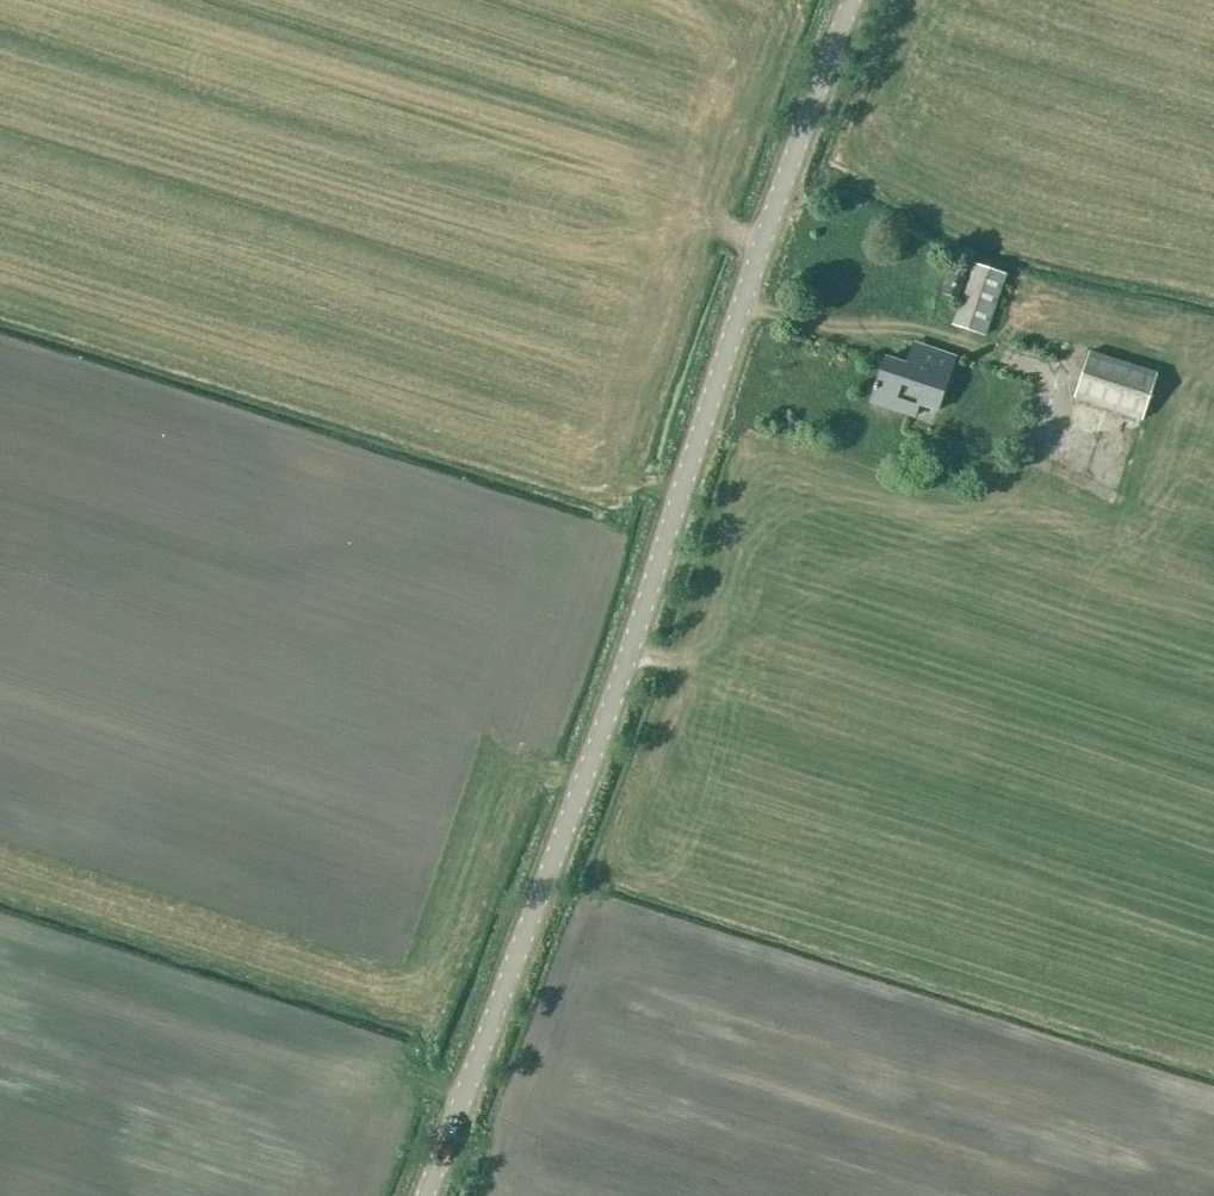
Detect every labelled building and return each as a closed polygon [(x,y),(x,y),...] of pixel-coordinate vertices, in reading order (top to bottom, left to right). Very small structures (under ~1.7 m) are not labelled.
[(1007,274),(972,262),(950,325),(985,337),(1007,274)] [(944,295),(956,299),(963,278),(951,274),(944,295)] [(937,413),(955,358),(928,349),(920,370),(885,358),(870,402),(915,417),(918,406),(937,413)] [(1089,352),(1075,400),(1143,421),(1158,372),(1089,352)]
